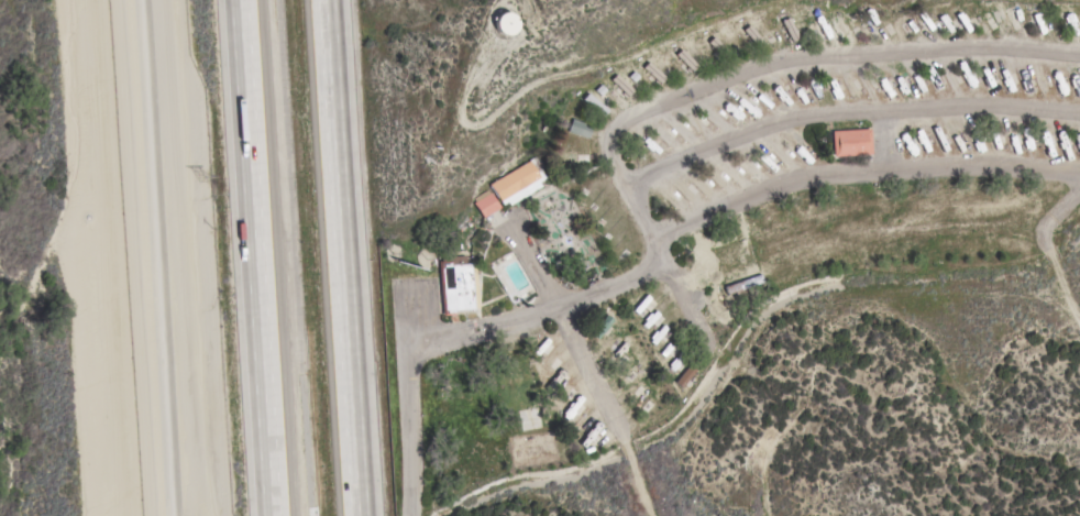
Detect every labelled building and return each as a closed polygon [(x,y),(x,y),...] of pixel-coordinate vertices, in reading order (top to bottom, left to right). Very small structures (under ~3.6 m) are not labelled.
[(516,25),(516,28),(515,30),(514,31),(511,32),(510,33),(508,34),(507,35),(505,35),(503,35),(500,34),(499,33),(497,32),(496,31),(495,29),(494,28),(494,25),(494,23),(494,21),(494,20),(495,18),(496,17),(498,14),(499,13),(502,13),(503,12),(505,12),(507,12),(509,13),(510,14),(513,15),(514,17),(515,18),(516,20),(516,22),(516,24),(516,25)] [(789,18),(798,39),(791,42),(781,21),(789,18)] [(749,24),(763,43),(757,47),(742,30),(749,24)] [(713,36),(729,53),(724,58),(707,42),(713,36)] [(681,48),(696,66),(691,72),(674,54),(681,48)] [(648,62),(664,77),(659,84),(642,67),(648,62)] [(627,96),(610,79),(616,74),(632,90),(627,96)] [(603,116),(583,99),(588,92),(607,109),(603,116)] [(588,138),(567,131),(572,118),(593,125),(588,138)] [(830,131),(869,129),(870,154),(831,156),(830,131)] [(491,184),(530,161),(529,160),(537,155),(543,166),(540,168),(545,178),(539,182),(542,186),(509,206),(507,202),(503,205),(491,184)] [(500,207),(484,218),(474,202),(476,201),(474,198),(488,189),(491,193),(492,193),(500,207)] [(441,316),(439,261),(442,261),(442,256),(465,255),(466,263),(471,263),(471,267),(476,267),(477,308),(473,308),(473,309),(453,310),(453,315),(441,316)] [(762,282),(726,295),(724,286),(760,274),(762,282)] [(611,320),(596,339),(589,333),(605,315),(611,320)] [(666,328),(653,344),(649,341),(650,339),(649,338),(654,330),(657,332),(662,325),(666,328)] [(674,383),(691,362),(696,367),(680,387),(674,383)]
